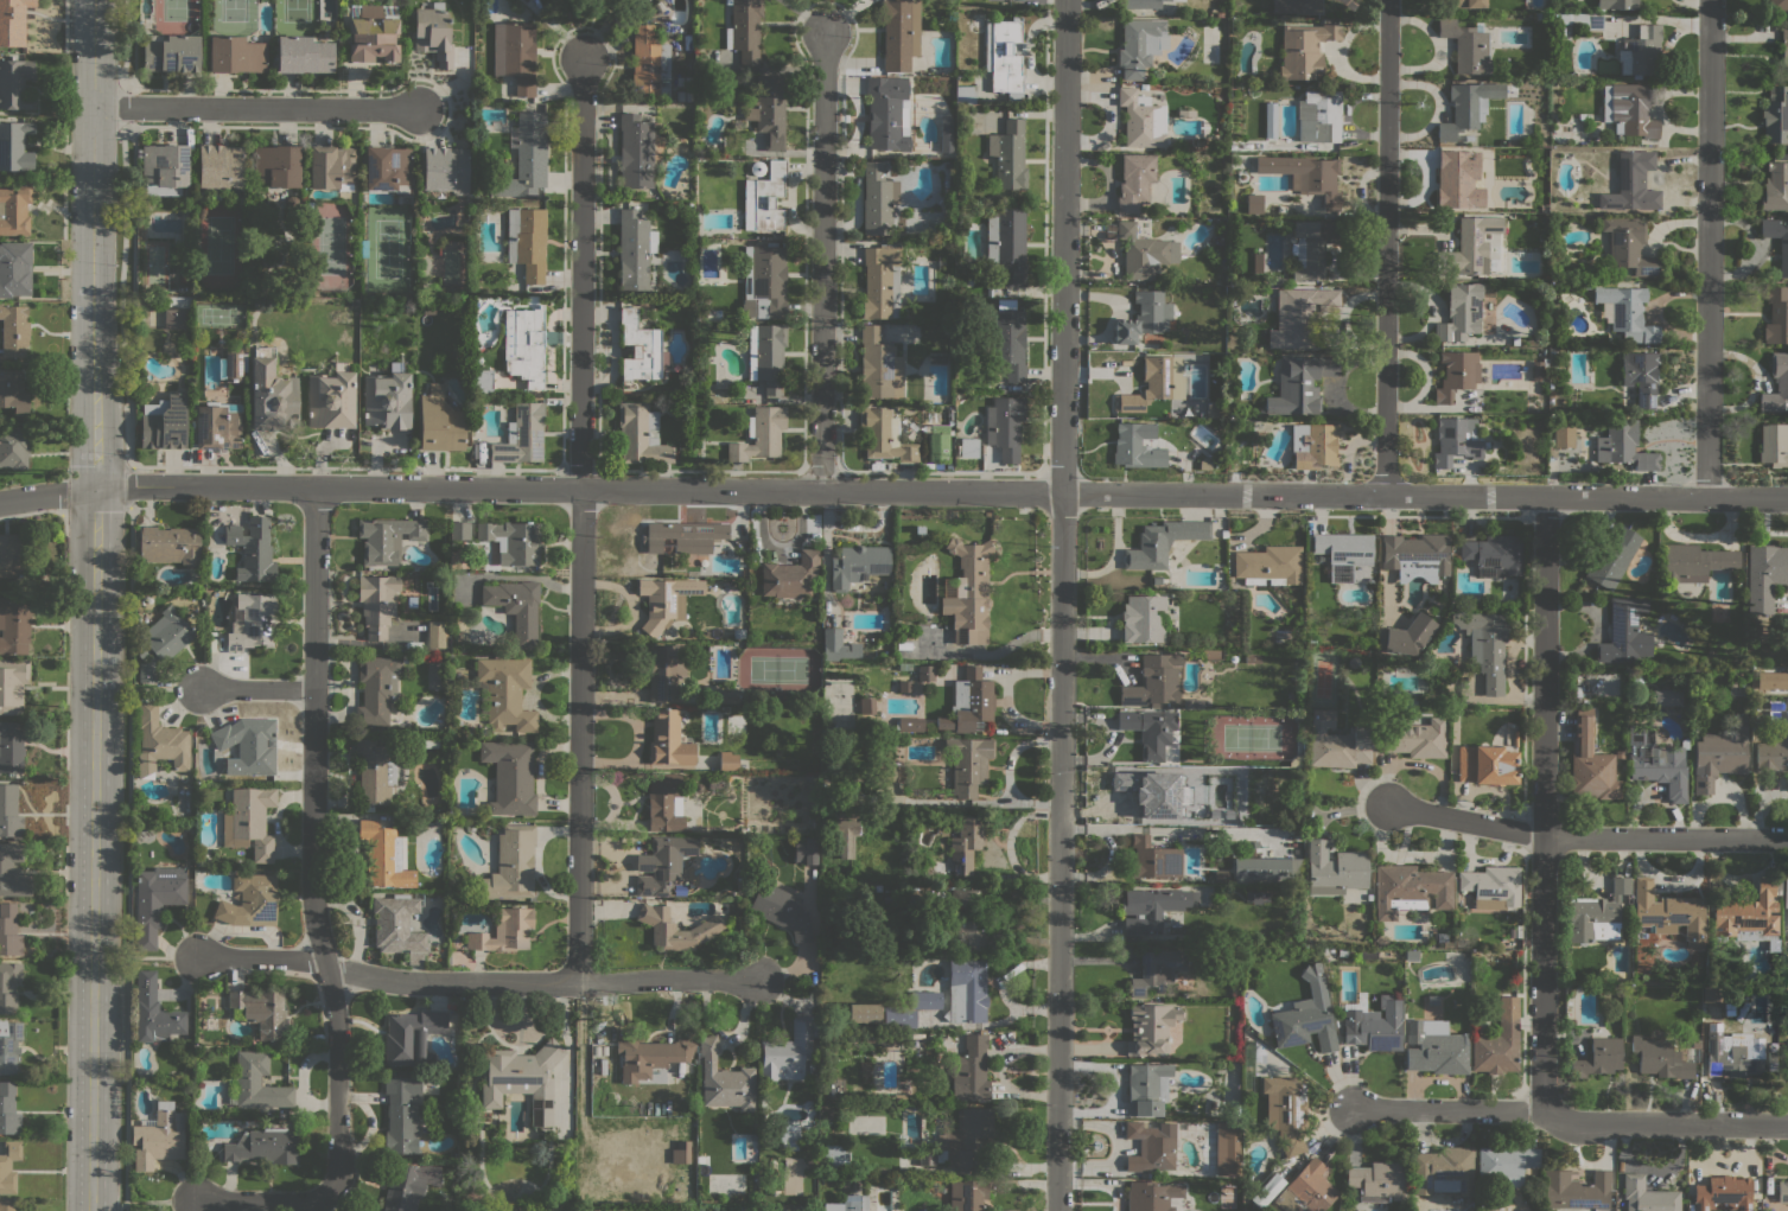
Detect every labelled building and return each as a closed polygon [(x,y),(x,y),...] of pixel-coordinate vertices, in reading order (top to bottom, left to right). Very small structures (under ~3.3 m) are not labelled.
[(25,46),(0,45),(0,0),(36,0),(36,7),(25,7),(25,46)] [(726,5),(726,0),(762,0),(762,15),(758,15),(759,65),(739,65),(739,49),(726,49),(726,27),(732,27),(731,5),(726,5)] [(882,21),(882,0),(897,0),(919,0),(918,56),(910,56),(910,71),(884,71),(884,21),(882,21)] [(1122,9),(1122,0),(1173,0),(1173,1),(1162,1),(1162,4),(1160,4),(1160,9),(1158,9),(1122,9)] [(1272,13),(1272,0),(1322,0),(1322,13),(1272,13)] [(1444,7),(1444,0),(1484,0),(1484,2),(1485,2),(1485,7),(1456,8),(1456,7),(1444,7)] [(1597,8),(1597,0),(1637,0),(1637,8),(1633,8),(1633,9),(1628,9),(1628,8),(1612,8),(1612,9),(1609,9),(1609,8),(1603,8),(1603,11),(1598,11),(1598,8),(1597,8)] [(1768,11),(1768,0),(1787,0),(1787,9),(1775,9),(1775,11),(1768,11)] [(433,8),(433,1),(444,1),(444,11),(450,11),(448,31),(450,31),(450,38),(448,38),(448,44),(452,44),(452,69),(438,68),(438,60),(434,60),(435,51),(414,51),(414,8),(433,8)] [(356,18),(357,13),(359,13),(359,4),(381,4),(381,13),(383,13),(383,14),(399,14),(399,33),(395,33),(395,44),(399,44),(399,62),(396,62),(396,63),(390,63),(390,62),(382,62),(382,55),(381,56),(378,56),(375,56),(374,55),(374,62),(349,62),(349,44),(352,44),(352,33),(349,33),(349,18),(351,18),(356,18)] [(1602,13),(1602,30),(1585,30),(1585,23),(1570,23),(1570,13),(1602,13)] [(992,71),(985,71),(985,14),(991,14),(991,20),(1013,21),(1013,17),(1022,17),(1020,42),(1012,42),(1012,55),(1020,55),(1020,75),(1023,75),(1023,100),(1007,100),(1007,91),(991,90),(992,71)] [(1456,37),(1438,37),(1438,18),(1456,18),(1456,26),(1458,26),(1475,26),(1475,23),(1482,23),(1482,32),(1488,32),(1488,59),(1490,59),(1490,75),(1480,75),(1480,74),(1455,72),(1456,37)] [(1122,19),(1166,20),(1166,37),(1160,37),(1160,55),(1151,55),(1151,66),(1144,66),(1144,79),(1122,79),(1122,66),(1118,66),(1118,49),(1122,49),(1122,19)] [(1782,19),(1787,19),(1787,75),(1784,75),(1784,65),(1780,65),(1780,44),(1781,44),(1782,19)] [(494,24),(504,24),(504,21),(535,23),(534,65),(535,65),(535,97),(515,96),(516,75),(494,75),(494,24)] [(1281,25),(1322,26),(1322,23),(1341,23),(1341,37),(1342,37),(1342,39),(1323,39),(1323,42),(1318,42),(1318,52),(1323,52),(1322,78),(1279,78),(1279,65),(1281,65),(1281,25)] [(669,97),(631,97),(632,74),(634,24),(654,24),(654,44),(670,44),(669,97)] [(1617,62),(1617,50),(1622,50),(1622,38),(1637,38),(1637,24),(1661,24),(1661,30),(1660,30),(1660,34),(1661,34),(1661,40),(1659,40),(1659,75),(1620,74),(1621,62),(1617,62)] [(199,71),(142,71),(144,34),(161,34),(161,42),(166,42),(166,36),(199,36),(199,71)] [(210,36),(244,36),(244,43),(267,43),(267,71),(236,71),(236,72),(209,72),(210,36)] [(311,37),(311,42),(335,43),(333,72),(301,71),(301,72),(278,72),(278,36),(311,37)] [(36,109),(0,109),(0,60),(34,60),(34,74),(36,75),(36,79),(34,81),(31,81),(31,79),(24,79),(24,90),(26,90),(26,97),(36,97),(36,109)] [(764,132),(756,132),(756,120),(744,120),(744,101),(756,101),(756,96),(750,96),(750,85),(758,85),(758,75),(778,75),(778,84),(784,84),(784,151),(764,151),(764,132)] [(870,95),(867,95),(867,77),(908,77),(908,101),(902,101),(902,135),(910,135),(910,152),(899,151),(899,148),(868,148),(870,95)] [(1476,84),(1476,83),(1504,83),(1504,97),(1485,97),(1485,106),(1477,106),(1477,128),(1462,128),(1462,133),(1456,133),(1456,141),(1438,141),(1438,122),(1452,122),(1452,101),(1450,101),(1450,84),(1476,84)] [(1603,84),(1611,84),(1611,83),(1649,84),(1648,110),(1648,119),(1659,119),(1659,139),(1642,139),(1642,134),(1639,134),(1639,142),(1616,142),(1616,134),(1622,134),(1622,133),(1615,133),(1615,122),(1611,122),(1611,121),(1603,121),(1603,84)] [(1787,84),(1787,142),(1764,142),(1764,127),(1763,123),(1762,123),(1762,109),(1763,109),(1762,101),(1769,101),(1768,85),(1787,85),(1787,84)] [(975,103),(956,103),(956,85),(975,85),(975,103)] [(1118,104),(1118,87),(1137,87),(1137,89),(1135,89),(1135,96),(1150,96),(1150,106),(1166,106),(1165,146),(1125,146),(1125,104),(1118,104)] [(1341,90),(1341,114),(1341,142),(1312,142),(1312,141),(1298,141),(1298,117),(1297,117),(1297,100),(1304,100),(1304,90),(1341,90)] [(517,146),(509,146),(509,128),(517,128),(517,111),(547,111),(546,187),(536,187),(536,196),(491,196),(491,178),(517,178),(517,146)] [(654,189),(621,187),(621,129),(619,129),(621,113),(640,113),(640,121),(654,121),(654,189)] [(952,152),(941,152),(941,119),(952,119),(952,152)] [(1023,167),(1026,167),(1026,190),(1016,190),(1016,189),(997,189),(997,157),(988,157),(988,134),(1005,134),(1005,119),(1024,119),(1023,167)] [(33,171),(0,170),(0,122),(34,122),(34,134),(23,134),(25,135),(25,140),(24,141),(24,152),(31,152),(31,151),(33,151),(36,152),(34,157),(33,158),(33,171)] [(189,186),(182,186),(182,195),(145,195),(145,181),(142,181),(142,145),(189,145),(189,186)] [(243,185),(228,185),(228,187),(219,187),(219,199),(205,199),(205,193),(198,193),(199,145),(201,145),(210,145),(212,145),(221,145),(223,145),(223,146),(243,146),(243,185)] [(299,187),(286,187),(286,189),(279,189),(279,187),(268,187),(268,183),(254,183),(254,147),(274,147),(274,146),(300,146),(299,187)] [(354,184),(354,191),(338,191),(338,189),(310,189),(310,146),(335,146),(335,147),(355,147),(354,184)] [(392,146),(392,148),(412,148),(412,184),(408,184),(408,192),(395,192),(395,191),(387,191),(387,192),(374,192),(368,192),(368,190),(365,190),(365,146),(392,146)] [(451,193),(451,189),(443,189),(443,190),(435,190),(435,189),(422,189),(424,147),(469,148),(469,193),(451,193)] [(1457,151),(1457,165),(1465,165),(1465,166),(1475,166),(1475,180),(1468,180),(1468,193),(1471,193),(1471,209),(1463,209),(1463,206),(1437,206),(1437,189),(1443,189),(1443,181),(1442,180),(1442,179),(1440,178),(1442,174),(1443,173),(1443,166),(1438,167),(1438,151),(1457,151)] [(1618,151),(1641,152),(1640,185),(1646,185),(1646,190),(1660,190),(1660,209),(1598,208),(1598,193),(1618,193),(1618,151)] [(1121,153),(1156,153),(1156,183),(1148,183),(1148,203),(1139,203),(1139,213),(1118,213),(1118,191),(1119,191),(1119,183),(1122,183),(1122,179),(1121,179),(1121,153)] [(1315,157),(1315,159),(1332,159),(1332,158),(1340,158),(1340,173),(1336,173),(1336,191),(1340,191),(1340,211),(1323,210),(1324,195),(1299,195),(1299,190),(1291,190),(1291,173),(1256,173),(1256,157),(1315,157)] [(744,179),(769,179),(769,159),(787,159),(787,176),(784,176),(784,196),(775,196),(775,209),(784,209),(783,230),(744,229),(744,179)] [(758,161),(762,162),(763,164),(764,165),(765,166),(765,168),(764,172),(763,173),(762,174),(761,176),(758,176),(757,176),(755,176),(752,174),(751,173),(750,171),(750,168),(750,166),(751,165),(752,162),(753,161),(757,161),(758,161)] [(865,161),(886,161),(886,180),(899,180),(899,203),(892,203),(892,235),(864,235),(865,161)] [(1770,161),(1787,161),(1787,209),(1761,209),(1761,196),(1763,196),(1763,183),(1765,183),(1765,177),(1769,177),(1769,171),(1767,171),(1767,161),(1770,161)] [(30,235),(0,235),(0,189),(15,189),(15,184),(31,184),(31,203),(27,203),(26,216),(30,216),(30,235)] [(1262,195),(1262,213),(1247,213),(1247,195),(1262,195)] [(1024,263),(1026,263),(1025,287),(1006,287),(1006,268),(986,267),(987,213),(997,213),(997,203),(1025,203),(1024,263)] [(508,209),(546,209),(546,243),(545,243),(543,285),(523,283),(524,262),(508,262),(508,209)] [(619,209),(640,209),(640,218),(649,218),(649,230),(657,230),(656,253),(649,253),(649,291),(622,289),(622,285),(619,285),(619,262),(619,209)] [(1458,217),(1503,217),(1503,232),(1482,232),(1482,241),(1488,241),(1488,274),(1457,273),(1457,272),(1453,272),(1453,275),(1434,275),(1434,250),(1458,250),(1458,217)] [(1646,217),(1646,243),(1641,243),(1641,248),(1640,248),(1640,256),(1656,256),(1656,276),(1634,276),(1634,267),(1609,267),(1609,231),(1601,231),(1601,217),(1646,217)] [(1781,224),(1787,224),(1787,278),(1779,278),(1779,263),(1780,263),(1780,237),(1761,237),(1761,224),(1761,219),(1779,219),(1779,223),(1781,223),(1781,224)] [(1169,263),(1159,263),(1159,280),(1124,279),(1125,238),(1116,238),(1118,221),(1135,221),(1135,237),(1153,237),(1153,240),(1169,240),(1169,241),(1178,241),(1178,261),(1169,261),(1169,263)] [(1293,221),(1316,221),(1316,229),(1322,229),(1322,224),(1342,224),(1342,243),(1325,243),(1324,280),(1292,280),(1292,266),(1297,266),(1297,255),(1291,253),(1291,246),(1297,242),(1297,236),(1293,236),(1293,221)] [(0,244),(0,242),(31,242),(31,295),(12,295),(12,298),(0,298),(0,244)] [(768,246),(768,242),(782,242),(782,246),(785,246),(784,264),(787,264),(785,283),(784,283),(784,299),(785,299),(785,319),(743,318),(744,312),(742,311),(742,306),(743,302),(743,299),(744,299),(744,246),(768,246)] [(899,318),(891,318),(891,319),(861,318),(863,297),(865,297),(865,264),(864,264),(864,248),(880,248),(880,244),(899,244),(899,318)] [(1262,274),(1254,274),(1254,253),(1262,253),(1262,274)] [(1499,270),(1489,270),(1489,259),(1499,259),(1499,270)] [(1480,320),(1478,332),(1466,332),(1466,342),(1434,340),(1434,323),(1450,323),(1450,317),(1447,317),(1449,281),(1450,281),(1450,282),(1457,282),(1457,283),(1471,283),(1471,282),(1482,283),(1482,299),(1481,299),(1480,320)] [(1787,301),(1787,343),(1764,343),(1764,323),(1770,323),(1770,302),(1767,302),(1767,286),(1787,287),(1787,301)] [(1593,301),(1593,288),(1640,288),(1640,287),(1646,287),(1646,302),(1642,302),(1642,311),(1641,311),(1641,325),(1661,325),(1660,343),(1642,343),(1642,336),(1640,336),(1640,343),(1622,343),(1622,331),(1611,331),(1611,301),(1593,301)] [(1277,289),(1340,289),(1340,311),(1318,310),(1318,304),(1313,304),(1313,349),(1267,348),(1268,330),(1277,330),(1277,289)] [(1163,291),(1163,302),(1172,302),(1172,320),(1166,320),(1166,331),(1163,331),(1163,332),(1138,332),(1138,333),(1135,333),(1135,344),(1114,344),(1114,340),(1113,340),(1113,337),(1107,337),(1107,323),(1114,323),(1114,320),(1118,320),(1118,319),(1135,319),(1135,313),(1139,313),(1139,302),(1134,302),(1134,291),(1163,291)] [(1024,364),(1025,364),(1025,382),(1006,382),(1006,363),(982,363),(984,310),(995,310),(995,300),(1010,301),(1010,311),(1024,311),(1024,364)] [(2,318),(0,318),(0,305),(4,305),(4,306),(27,306),(27,321),(30,321),(30,339),(28,339),(28,350),(25,350),(25,357),(1,357),(2,318)] [(543,389),(527,389),(527,378),(520,378),(520,374),(509,374),(505,370),(505,359),(504,359),(504,310),(533,311),(533,308),(539,308),(539,305),(543,305),(543,389)] [(637,329),(661,329),(661,378),(632,378),(632,380),(622,380),(622,358),(631,358),(631,345),(621,345),(621,307),(637,307),(637,329)] [(162,328),(182,329),(183,309),(163,308),(162,328)] [(749,325),(775,325),(775,324),(787,324),(787,345),(783,345),(782,395),(764,395),(765,380),(749,380),(749,325)] [(903,396),(860,396),(861,325),(882,325),(882,345),(895,345),(895,356),(903,356),(903,396)] [(242,348),(242,353),(247,353),(247,371),(242,371),(242,381),(225,381),(225,380),(218,380),(218,358),(225,358),(225,348),(242,348)] [(252,357),(254,357),(254,348),(275,348),(275,376),(298,376),(298,429),(252,429),(252,357)] [(1477,351),(1477,363),(1480,363),(1480,382),(1474,382),(1474,388),(1455,388),(1455,393),(1452,393),(1452,403),(1434,403),(1434,388),(1439,388),(1439,378),(1444,378),(1444,363),(1439,363),(1439,351),(1477,351)] [(1636,382),(1631,382),(1631,385),(1622,385),(1622,352),(1656,352),(1656,394),(1654,394),(1654,408),(1637,408),(1636,382)] [(1787,399),(1787,403),(1779,403),(1779,410),(1760,410),(1760,393),(1776,393),(1776,382),(1774,382),(1774,377),(1770,377),(1771,352),(1787,352),(1787,399)] [(1173,356),(1173,376),(1183,376),(1183,394),(1173,394),(1173,399),(1151,399),(1151,401),(1150,401),(1150,404),(1145,404),(1145,412),(1119,412),(1119,410),(1113,410),(1113,395),(1119,395),(1119,394),(1144,394),(1144,389),(1146,389),(1146,381),(1143,381),(1143,356),(1173,356)] [(1288,357),(1288,358),(1310,358),(1310,357),(1338,357),(1338,376),(1318,376),(1318,380),(1312,380),(1312,387),(1317,387),(1317,395),(1321,395),(1321,414),(1311,414),(1311,413),(1288,413),(1288,414),(1265,414),(1265,396),(1279,396),(1279,369),(1281,369),(1281,357),(1288,357)] [(1532,361),(1541,361),(1541,358),(1547,358),(1547,376),(1542,376),(1542,381),(1532,381),(1532,361)] [(335,375),(335,362),(355,362),(354,428),(322,427),(307,427),(307,375),(335,375)] [(409,428),(405,428),(405,429),(388,429),(388,428),(387,428),(387,429),(380,429),(380,425),(363,425),(364,375),(389,376),(390,362),(402,362),(402,372),(409,372),(409,428)] [(492,393),(475,393),(475,369),(484,369),(484,367),(486,367),(486,370),(492,370),(492,393)] [(14,406),(0,406),(0,370),(20,370),(20,380),(23,380),(23,389),(24,389),(24,391),(28,391),(28,416),(14,416),(14,406)] [(420,394),(429,394),(429,383),(445,383),(445,399),(441,399),(453,410),(464,410),(464,418),(465,418),(465,450),(420,450),(420,394)] [(185,448),(141,448),(141,414),(144,414),(144,407),(161,408),(161,401),(168,401),(168,393),(186,393),(185,448)] [(986,406),(993,406),(993,397),(1020,397),(1020,396),(1025,396),(1024,420),(1019,420),(1019,464),(1000,463),(1000,446),(993,446),(993,444),(986,444),(986,406)] [(197,406),(205,406),(205,402),(218,402),(218,403),(241,403),(241,448),(225,447),(225,446),(221,446),(221,450),(196,448),(197,406)] [(508,444),(508,422),(515,422),(515,402),(545,402),(545,426),(542,426),(542,460),(520,460),(520,461),(490,461),(490,442),(508,444)] [(674,444),(673,463),(645,463),(622,463),(622,438),(619,438),(621,426),(618,426),(618,403),(628,403),(628,406),(641,406),(641,402),(648,402),(648,410),(658,410),(658,444),(674,444)] [(1207,402),(1217,402),(1217,418),(1207,418),(1207,402)] [(785,407),(785,428),(780,428),(780,457),(753,457),(753,455),(746,455),(746,461),(727,461),(727,442),(746,442),(746,445),(753,445),(753,436),(747,436),(749,416),(753,416),(753,406),(785,407)] [(898,444),(917,444),(917,463),(898,463),(898,457),(892,457),(892,458),(865,458),(866,429),(859,429),(859,406),(871,406),(871,408),(892,408),(892,418),(898,418),(898,444)] [(1438,418),(1477,418),(1477,422),(1472,422),(1472,428),(1482,428),(1482,439),(1488,439),(1488,454),(1483,454),(1483,459),(1471,459),(1471,457),(1463,457),(1463,454),(1451,454),(1451,467),(1433,467),(1433,453),(1438,453),(1438,418)] [(1548,447),(1548,439),(1553,439),(1553,420),(1573,420),(1573,447),(1548,447)] [(1606,436),(1606,420),(1637,420),(1637,423),(1636,423),(1636,441),(1637,441),(1637,445),(1633,445),(1633,452),(1643,452),(1643,453),(1659,453),(1659,455),(1660,455),(1660,459),(1657,459),(1657,464),(1660,464),(1660,467),(1659,467),(1659,471),(1633,471),(1633,465),(1630,465),(1630,461),(1628,461),(1628,464),(1625,464),(1625,461),(1596,461),(1596,436),(1606,436)] [(1122,466),(1122,464),(1113,464),(1113,452),(1115,452),(1115,439),(1116,439),(1116,433),(1115,433),(1116,422),(1151,423),(1150,445),(1166,445),(1166,466),(1122,466)] [(1292,423),(1338,425),(1338,438),(1336,438),(1336,448),(1336,460),(1337,460),(1337,467),(1330,467),(1330,466),(1319,466),(1319,470),(1293,469),(1293,453),(1291,453),(1292,423)] [(1787,435),(1787,466),(1780,466),(1780,467),(1770,467),(1770,461),(1758,461),(1758,452),(1760,452),(1761,423),(1787,425),(1787,435)] [(949,460),(930,460),(930,425),(949,425),(949,460)] [(11,467),(0,467),(0,428),(13,428),(13,427),(13,426),(19,426),(19,427),(19,428),(30,428),(28,452),(27,452),(27,469),(11,469),(11,467)] [(979,458),(960,457),(960,438),(979,439),(979,458)] [(1211,460),(1211,470),(1200,470),(1200,460),(1211,460)] [(236,581),(236,567),(243,567),(242,544),(224,544),(224,524),(241,524),(241,535),(248,535),(248,516),(269,516),(269,546),(271,546),(272,561),(275,561),(275,581),(236,581)] [(426,520),(426,540),(407,540),(407,534),(400,534),(400,561),(396,561),(396,565),(375,565),(375,566),(362,566),(363,541),(365,541),(365,537),(357,537),(357,520),(426,520)] [(1166,568),(1124,569),(1124,549),(1139,549),(1139,533),(1141,533),(1141,525),(1160,525),(1160,522),(1210,521),(1210,538),(1172,538),(1166,552),(1166,568)] [(470,540),(450,540),(450,522),(470,522),(470,540)] [(539,523),(539,566),(498,565),(498,541),(476,540),(476,522),(539,523)] [(675,537),(662,537),(662,552),(650,552),(650,522),(730,523),(730,538),(712,538),(712,554),(674,553),(675,537)] [(924,525),(924,534),(914,534),(914,525),(924,525)] [(1584,575),(1606,537),(1611,541),(1621,525),(1642,538),(1611,592),(1584,575)] [(199,528),(199,566),(185,566),(185,565),(182,565),(182,561),(140,561),(140,527),(157,527),(157,529),(168,529),(168,528),(199,528)] [(18,576),(0,576),(0,534),(15,534),(15,536),(30,536),(28,582),(18,582),(18,576)] [(1373,534),(1373,542),(1372,542),(1372,566),(1353,566),(1353,584),(1330,584),(1330,565),(1329,565),(1329,553),(1311,553),(1311,534),(1373,534)] [(1450,534),(1450,543),(1447,543),(1447,560),(1449,560),(1449,576),(1436,575),(1436,584),(1429,584),(1421,578),(1418,576),(1415,575),(1413,576),(1411,578),(1404,584),(1398,584),(1398,568),(1381,568),(1381,536),(1401,535),(1401,538),(1420,538),(1419,534),(1450,534)] [(1484,534),(1521,534),(1521,575),(1477,576),(1477,568),(1476,568),(1476,557),(1464,557),(1464,560),(1459,560),(1459,541),(1484,541),(1484,534)] [(955,579),(955,576),(961,576),(961,568),(959,568),(959,556),(954,553),(953,554),(947,550),(947,549),(944,548),(950,536),(953,537),(955,537),(961,541),(961,544),(981,544),(981,543),(988,538),(990,542),(991,542),(993,547),(994,550),(988,554),(987,598),(990,600),(991,605),(987,607),(986,607),(986,614),(987,614),(987,644),(953,644),(953,629),(952,629),(952,614),(940,614),(940,597),(955,597),(955,579)] [(855,547),(858,544),(860,544),(863,546),(890,546),(890,574),(861,574),(861,581),(848,581),(848,588),(845,592),(834,592),(831,588),(832,556),(840,556),(840,547),(855,547)] [(1698,544),(1698,550),(1738,550),(1738,568),(1706,568),(1706,582),(1663,581),(1663,544),(1698,544)] [(1775,547),(1787,547),(1787,584),(1773,584),(1773,614),(1748,614),(1748,544),(1775,544),(1775,547)] [(1264,552),(1264,546),(1300,546),(1300,585),(1270,585),(1270,578),(1264,578),(1264,585),(1239,585),(1239,578),(1234,578),(1234,552),(1264,552)] [(762,562),(776,562),(776,565),(800,565),(800,548),(819,548),(819,566),(816,566),(816,575),(810,575),(810,595),(800,595),(800,598),(775,598),(775,595),(762,595),(762,562)] [(358,575),(386,575),(386,571),(394,571),(394,575),(401,575),(401,591),(395,589),(395,617),(389,617),(389,626),(387,626),(387,640),(367,640),(367,626),(364,626),(364,616),(362,616),(362,601),(358,601),(358,575)] [(648,595),(638,594),(638,580),(704,581),(704,594),(685,594),(685,620),(673,619),(666,629),(664,627),(655,639),(640,627),(648,618),(648,595)] [(520,582),(520,581),(539,581),(539,604),(536,604),(536,649),(514,649),(514,613),(503,613),(503,605),(481,605),(481,585),(497,585),(497,582),(520,582)] [(275,593),(275,619),(273,619),(273,645),(253,645),(253,646),(243,646),(242,652),(227,652),(227,632),(241,632),(241,608),(236,608),(236,593),(275,593)] [(1154,608),(1154,614),(1158,614),(1158,624),(1164,624),(1164,642),(1121,642),(1121,624),(1122,624),(1122,620),(1121,620),(1121,612),(1124,612),(1124,604),(1126,604),(1126,595),(1165,595),(1165,608),(1154,608)] [(27,654),(0,654),(0,637),(1,637),(1,629),(0,629),(0,597),(9,597),(9,600),(31,600),(30,635),(28,635),(28,643),(27,643),(27,654)] [(1647,599),(1647,612),(1637,612),(1637,632),(1652,632),(1650,656),(1636,656),(1636,662),(1595,662),(1595,643),(1609,643),(1610,598),(1647,599)] [(139,663),(145,663),(136,652),(146,645),(139,636),(163,616),(160,612),(170,604),(196,635),(163,663),(161,661),(159,663),(159,682),(139,682),(139,663)] [(1383,652),(1383,648),(1377,646),(1380,630),(1386,630),(1386,627),(1404,630),(1418,611),(1437,625),(1414,656),(1383,652)] [(1503,696),(1483,696),(1484,673),(1478,673),(1478,663),(1470,663),(1470,633),(1464,633),(1464,629),(1457,629),(1457,626),(1453,623),(1451,623),(1451,613),(1506,613),(1506,643),(1503,643),(1503,696)] [(445,622),(445,638),(447,638),(447,645),(445,645),(444,648),(427,646),(428,620),(445,622)] [(841,645),(850,645),(850,643),(860,643),(860,657),(840,657),(840,661),(822,661),(822,627),(841,629),(841,645)] [(745,638),(733,637),(733,629),(745,629),(745,638)] [(650,658),(638,658),(638,644),(686,644),(685,676),(676,676),(676,693),(680,693),(680,702),(649,702),(650,658)] [(1201,649),(1222,649),(1222,651),(1222,659),(1204,659),(1202,651),(1201,649)] [(1144,686),(1144,675),(1141,675),(1141,654),(1167,654),(1182,654),(1182,665),(1177,665),(1177,687),(1178,687),(1178,702),(1147,702),(1147,705),(1120,705),(1120,686),(1144,686)] [(402,657),(402,674),(397,674),(396,701),(392,701),(392,703),(389,703),(388,726),(355,726),(356,706),(362,706),(362,682),(358,682),(358,656),(402,657)] [(530,659),(530,688),(521,688),(521,709),(537,709),(536,732),(514,732),(514,724),(503,724),(503,726),(501,726),(501,732),(490,732),(490,724),(486,724),(486,681),(476,680),(476,658),(530,659)] [(23,715),(0,715),(0,659),(30,659),(28,684),(23,683),(23,715)] [(934,681),(918,681),(918,665),(934,665),(934,681)] [(992,694),(994,694),(994,710),(992,710),(992,720),(973,720),(973,732),(955,732),(955,729),(936,729),(936,716),(950,716),(950,706),(954,706),(954,680),(965,680),(965,665),(981,665),(981,680),(992,681),(992,694)] [(1787,673),(1787,694),(1756,694),(1757,673),(1762,673),(1762,665),(1787,665),(1787,673)] [(452,677),(452,674),(453,671),(456,669),(459,668),(462,668),(465,668),(469,669),(471,671),(472,674),(469,676),(467,674),(466,671),(465,671),(463,670),(459,670),(458,671),(456,673),(456,675),(454,677),(452,677)] [(739,689),(739,702),(717,703),(717,702),(708,702),(708,690),(717,690),(717,689),(739,689)] [(1681,689),(1681,705),(1652,705),(1652,689),(1681,689)] [(876,714),(860,714),(859,699),(874,697),(876,714)] [(180,727),(180,731),(189,731),(189,771),(172,771),(172,758),(155,759),(155,771),(153,771),(153,779),(135,779),(135,752),(141,752),(140,728),(138,728),(138,700),(157,700),(157,725),(160,725),(160,727),(180,727)] [(1614,780),(1620,780),(1620,798),(1596,798),(1596,797),(1592,797),(1592,795),(1569,795),(1569,775),(1571,775),(1571,740),(1573,740),(1574,715),(1576,715),(1576,708),(1592,708),(1592,753),(1614,754),(1614,780)] [(679,742),(695,742),(694,764),(675,764),(675,763),(660,763),(660,764),(649,764),(649,742),(653,742),(653,709),(680,709),(679,742)] [(1334,709),(1334,728),(1324,728),(1324,733),(1343,734),(1343,732),(1348,732),(1348,727),(1355,727),(1355,725),(1368,725),(1368,728),(1369,728),(1369,745),(1370,745),(1369,757),(1370,757),(1370,761),(1354,761),(1354,767),(1309,765),(1311,709),(1334,709)] [(1176,712),(1176,745),(1163,745),(1163,761),(1143,761),(1143,745),(1140,745),(1140,728),(1118,728),(1118,712),(1176,712)] [(1726,733),(1726,716),(1738,718),(1738,713),(1741,712),(1745,712),(1745,773),(1726,773),(1726,772),(1716,772),(1716,777),(1712,777),(1712,793),(1705,793),(1705,795),(1693,795),(1694,775),(1695,775),(1695,766),(1698,766),(1698,760),(1700,760),(1700,733),(1726,733)] [(1444,758),(1408,758),(1408,752),(1381,752),(1381,725),(1429,725),(1429,716),(1445,716),(1444,758)] [(898,732),(898,718),(923,718),(923,732),(916,732),(898,732)] [(237,775),(238,740),(218,751),(209,733),(228,724),(229,727),(240,719),(275,719),(275,742),(269,742),(269,775),(237,775)] [(23,772),(0,772),(0,721),(28,721),(28,740),(23,740),(23,747),(24,747),(24,756),(23,756),(23,772)] [(925,721),(934,721),(934,732),(925,732),(925,721)] [(1653,745),(1652,745),(1652,746),(1680,746),(1680,738),(1687,738),(1687,748),(1684,748),(1684,766),(1685,766),(1685,778),(1686,803),(1669,803),(1669,799),(1667,799),(1667,782),(1654,782),(1654,779),(1629,779),(1629,758),(1628,758),(1628,725),(1653,725),(1653,745)] [(1489,783),(1474,783),(1474,780),(1457,780),(1457,746),(1501,746),(1506,746),(1508,746),(1510,746),(1513,747),(1513,731),(1516,731),(1516,746),(1515,746),(1515,784),(1502,783),(1502,785),(1489,785),(1489,783)] [(1755,735),(1787,735),(1787,772),(1776,772),(1755,772),(1755,735)] [(396,785),(390,785),(390,796),(389,796),(389,804),(373,804),(373,803),(359,802),(359,756),(356,756),(356,739),(375,739),(375,746),(387,746),(387,760),(396,760),(396,785)] [(955,793),(953,793),(953,754),(944,754),(944,739),(994,739),(994,757),(992,758),(987,758),(987,784),(976,784),(976,798),(956,798),(956,795),(955,795),(955,793)] [(532,793),(536,793),(535,815),(488,814),(488,802),(495,802),(495,761),(479,761),(479,741),(533,741),(532,793)] [(720,771),(720,751),(730,751),(730,754),(738,754),(738,771),(720,771)] [(1302,758),(1302,767),(1292,767),(1292,758),(1302,758)] [(821,764),(832,764),(831,779),(821,778),(821,764)] [(896,781),(897,768),(882,766),(881,779),(896,781)] [(1110,772),(1110,789),(1134,789),(1133,803),(1141,803),(1141,818),(1181,818),(1181,804),(1189,804),(1189,786),(1182,786),(1182,773),(1110,772)] [(682,773),(682,816),(675,816),(675,830),(655,830),(655,816),(648,816),(648,792),(650,792),(650,773),(682,773)] [(265,835),(273,835),(273,862),(254,862),(254,839),(248,839),(248,847),(223,847),(223,812),(231,812),(231,788),(261,789),(261,786),(276,786),(276,807),(265,807),(265,835)] [(4,837),(0,837),(0,793),(17,793),(17,815),(24,815),(24,837),(14,837),(14,836),(4,836),(4,837)] [(984,848),(973,848),(973,874),(954,874),(954,862),(950,862),(950,837),(959,837),(959,816),(978,816),(986,811),(992,824),(984,828),(984,848)] [(1218,816),(1236,817),(1236,824),(1218,824),(1218,816)] [(401,869),(415,869),(415,887),(392,886),(392,885),(367,885),(367,865),(368,865),(368,839),(358,839),(358,820),(377,820),(377,828),(395,828),(395,837),(401,837),(401,869)] [(858,820),(859,835),(854,835),(854,859),(840,859),(840,848),(832,848),(832,834),(833,834),(833,820),(858,820)] [(535,824),(535,846),(533,846),(533,897),(476,897),(476,878),(490,878),(490,873),(497,873),(497,834),(502,834),(502,824),(535,824)] [(1182,877),(1139,875),(1139,878),(1130,878),(1130,861),(1134,861),(1135,847),(1132,847),(1132,834),(1150,834),(1148,847),(1182,848),(1182,877)] [(698,837),(698,855),(682,855),(680,856),(680,880),(673,880),(673,887),(669,887),(669,895),(636,895),(636,875),(653,875),(653,854),(651,854),(651,836),(698,837)] [(794,840),(802,840),(802,837),(817,836),(817,863),(802,863),(802,862),(795,862),(794,840)] [(1326,839),(1326,860),(1335,860),(1335,852),(1367,852),(1367,887),(1344,887),(1344,894),(1307,894),(1307,839),(1326,839)] [(1258,847),(1247,849),(1246,842),(1256,841),(1258,847)] [(31,895),(0,895),(0,843),(23,843),(23,861),(13,861),(13,867),(20,867),(19,874),(32,874),(31,895)] [(1272,884),(1272,878),(1233,878),(1234,858),(1302,858),(1302,885),(1288,885),(1272,884)] [(1415,865),(1415,871),(1452,871),(1452,909),(1433,909),(1433,894),(1427,894),(1427,910),(1396,910),(1396,920),(1376,920),(1376,909),(1375,909),(1375,865),(1415,865)] [(1519,867),(1519,906),(1504,906),(1504,910),(1474,909),(1474,890),(1458,890),(1458,877),(1457,877),(1457,872),(1483,872),(1483,866),(1519,867)] [(136,871),(153,871),(153,867),(186,867),(185,877),(186,877),(186,904),(161,904),(161,928),(157,928),(157,950),(136,950),(136,871)] [(747,911),(755,894),(750,892),(755,881),(756,868),(775,871),(772,885),(801,899),(797,907),(808,912),(808,913),(812,941),(795,943),(793,931),(747,911)] [(1228,871),(1228,882),(1210,882),(1210,879),(1215,879),(1215,871),(1228,871)] [(276,874),(276,897),(272,897),(272,913),(269,913),(269,923),(254,923),(254,925),(231,925),(212,917),(219,899),(236,905),(241,905),(241,891),(233,891),(233,874),(276,874)] [(1652,901),(1660,901),(1660,897),(1703,898),(1703,922),(1704,922),(1704,947),(1701,947),(1701,948),(1697,948),(1697,947),(1693,947),(1693,948),(1688,948),(1688,947),(1686,947),(1686,939),(1685,939),(1685,924),(1675,924),(1675,933),(1653,932),(1654,924),(1649,924),(1649,926),(1639,926),(1639,924),(1635,924),(1635,906),(1634,906),(1635,877),(1640,877),(1640,875),(1647,875),(1647,878),(1653,878),(1652,901)] [(1605,898),(1604,901),(1611,901),(1612,877),(1630,877),(1629,894),(1618,893),(1618,928),(1617,928),(1617,939),(1592,938),(1592,943),(1567,942),(1569,898),(1605,898)] [(1760,933),(1760,930),(1735,930),(1735,936),(1725,936),(1725,942),(1713,942),(1713,936),(1712,936),(1713,911),(1710,911),(1710,899),(1750,899),(1750,900),(1756,900),(1757,878),(1774,878),(1774,895),(1771,895),(1771,901),(1776,901),(1776,911),(1768,911),(1768,914),(1777,914),(1777,935),(1760,933)] [(685,884),(685,888),(687,890),(685,891),(685,895),(674,895),(674,891),(673,890),(674,888),(674,885),(685,884)] [(981,890),(981,913),(990,913),(991,952),(959,952),(959,941),(975,941),(975,933),(962,933),(962,931),(953,931),(953,920),(954,917),(957,912),(963,912),(963,909),(950,909),(952,890),(981,890)] [(1126,942),(1126,933),(1124,933),(1125,913),(1121,913),(1121,898),(1125,898),(1125,890),(1190,891),(1208,892),(1208,906),(1183,906),(1183,910),(1162,910),(1160,930),(1151,930),(1151,933),(1139,933),(1139,942),(1126,942)] [(1268,891),(1268,901),(1245,901),(1245,891),(1268,891)] [(408,949),(400,949),(400,951),(378,951),(378,945),(375,945),(375,912),(373,912),(373,898),(393,898),(393,893),(411,893),(411,898),(420,898),(420,912),(408,912),(408,932),(426,932),(426,943),(427,943),(427,954),(424,954),(424,964),(408,964),(408,961),(408,949)] [(909,895),(910,903),(884,904),(884,897),(909,895)] [(23,955),(0,955),(0,903),(17,903),(17,935),(23,935),(23,955)] [(662,950),(662,945),(651,945),(653,926),(636,919),(643,903),(650,905),(668,905),(668,922),(675,922),(675,930),(688,930),(718,913),(726,928),(694,945),(694,950),(662,950)] [(495,907),(533,907),(533,928),(528,928),(528,950),(466,950),(466,932),(488,932),(488,937),(495,937),(495,907)] [(911,925),(921,925),(921,942),(911,942),(911,925)] [(1447,933),(1446,942),(1451,942),(1451,948),(1443,948),(1443,942),(1440,942),(1440,933),(1447,933)] [(1777,951),(1768,951),(1768,938),(1777,938),(1777,939),(1777,951)] [(1186,950),(1186,970),(1172,970),(1172,983),(1165,983),(1165,987),(1164,987),(1164,993),(1158,993),(1158,992),(1156,992),(1157,986),(1147,986),(1147,987),(1145,987),(1145,998),(1131,998),(1131,977),(1141,977),(1141,964),(1140,964),(1140,951),(1157,951),(1157,950),(1186,950)] [(1418,950),(1418,961),(1405,960),(1405,950),(1418,950)] [(986,960),(986,995),(987,995),(987,1007),(986,1007),(986,1021),(961,1021),(950,1021),(944,1014),(950,1008),(950,988),(949,988),(949,957),(963,957),(963,960),(986,960)] [(17,1013),(0,1014),(0,962),(8,962),(8,963),(23,963),(23,969),(21,969),(21,974),(23,974),(23,980),(12,980),(12,993),(17,993),(17,1013)] [(186,1033),(168,1033),(168,1041),(157,1041),(157,1044),(152,1044),(152,1041),(136,1041),(136,971),(138,971),(138,970),(155,970),(155,1000),(158,1000),(158,1008),(163,1008),(163,1011),(186,1011),(186,1033)] [(247,990),(247,993),(260,993),(260,990),(284,990),(284,1009),(285,1009),(285,1018),(288,1018),(288,1040),(285,1040),(285,1045),(268,1045),(268,1039),(266,1039),(266,1040),(259,1040),(259,1022),(243,1022),(243,1019),(233,1019),(233,1007),(228,1007),(228,990),(247,990)] [(942,992),(942,1008),(911,1008),(911,992),(942,992)] [(1361,1009),(1361,1011),(1379,1011),(1379,1018),(1382,1018),(1382,1009),(1379,1009),(1379,994),(1392,994),(1392,999),(1400,999),(1400,1050),(1367,1050),(1367,1044),(1343,1044),(1343,1040),(1343,1025),(1343,1008),(1361,1009)] [(1325,995),(1332,1026),(1337,1050),(1319,1053),(1316,1032),(1306,1034),(1309,1041),(1275,1049),(1268,1013),(1292,1008),(1291,1002),(1325,995)] [(1517,1071),(1500,1071),(1500,1075),(1485,1073),(1487,1071),(1471,1071),(1471,1035),(1499,1035),(1499,996),(1517,996),(1517,1071)] [(880,1005),(880,1007),(883,1007),(883,1018),(880,1018),(880,1022),(848,1022),(848,1015),(846,1015),(846,1011),(848,1011),(848,1003),(880,1005)] [(1171,1006),(1171,1008),(1182,1008),(1182,1011),(1183,1012),(1183,1018),(1182,1016),(1182,1020),(1173,1019),(1173,1026),(1167,1026),(1167,1034),(1170,1038),(1170,1041),(1167,1044),(1167,1053),(1145,1052),(1145,1056),(1126,1056),(1126,1040),(1131,1040),(1132,1019),(1130,1019),(1130,1005),(1171,1006)] [(906,1006),(906,1009),(916,1009),(916,1028),(884,1028),(884,1006),(906,1006)] [(447,1011),(446,1033),(425,1033),(425,1065),(384,1065),(386,1033),(387,1033),(387,1014),(419,1014),(420,1009),(447,1011)] [(761,1079),(761,1064),(762,1064),(762,1049),(761,1049),(761,1040),(793,1040),(793,1016),(813,1016),(813,1044),(810,1044),(810,1060),(803,1060),(803,1079),(761,1079)] [(1432,1070),(1406,1070),(1406,1047),(1418,1047),(1418,1044),(1406,1044),(1406,1034),(1407,1034),(1408,1019),(1421,1019),(1421,1031),(1424,1031),(1424,1033),(1425,1033),(1425,1031),(1447,1031),(1447,1034),(1458,1034),(1458,1033),(1468,1033),(1468,1073),(1432,1073),(1432,1070)] [(17,1073),(0,1073),(0,1020),(6,1020),(6,1022),(21,1022),(21,1040),(17,1040),(17,1046),(20,1046),(20,1054),(17,1054),(17,1073)] [(1722,1030),(1720,1035),(1730,1035),(1730,1033),(1751,1033),(1751,1040),(1762,1040),(1762,1073),(1744,1073),(1744,1077),(1722,1077),(1722,1078),(1717,1078),(1717,1077),(1712,1077),(1712,1078),(1707,1078),(1707,1030),(1722,1030)] [(674,1043),(674,1040),(676,1041),(677,1037),(696,1044),(689,1063),(683,1060),(683,1062),(667,1062),(667,1067),(650,1067),(650,1079),(636,1079),(636,1083),(621,1083),(622,1060),(623,1060),(623,1054),(617,1054),(617,1041),(619,1041),(628,1032),(637,1043),(674,1043)] [(880,1047),(880,1033),(901,1033),(901,1047),(880,1047)] [(715,1071),(720,1071),(720,1069),(727,1070),(739,1071),(739,1066),(756,1067),(755,1111),(739,1110),(739,1105),(702,1105),(704,1056),(701,1056),(698,1039),(717,1034),(721,1052),(717,1053),(715,1071)] [(952,1054),(967,1054),(967,1049),(965,1049),(965,1034),(988,1034),(988,1049),(985,1049),(985,1079),(990,1079),(990,1101),(952,1101),(952,1054)] [(1656,1072),(1639,1072),(1639,1056),(1631,1056),(1631,1035),(1640,1035),(1640,1039),(1672,1040),(1672,1050),(1679,1050),(1679,1060),(1693,1062),(1693,1078),(1678,1078),(1678,1077),(1656,1077),(1656,1072)] [(532,1094),(502,1092),(501,1108),(482,1108),(482,1050),(515,1050),(515,1054),(533,1054),(552,1037),(567,1052),(549,1070),(549,1078),(553,1078),(553,1126),(532,1126),(532,1094)] [(1621,1038),(1621,1069),(1612,1069),(1612,1073),(1586,1072),(1586,1077),(1570,1077),(1570,1059),(1590,1060),(1591,1038),(1621,1038)] [(269,1051),(269,1086),(294,1086),(294,1107),(237,1107),(237,1103),(228,1103),(228,1075),(237,1075),(237,1051),(269,1051)] [(1768,1063),(1768,1051),(1775,1051),(1775,1062),(1776,1062),(1776,1071),(1767,1071),(1767,1063),(1768,1063)] [(817,1077),(808,1077),(808,1063),(813,1063),(813,1056),(817,1056),(817,1077)] [(1154,1065),(1154,1064),(1172,1064),(1172,1076),(1167,1076),(1166,1102),(1162,1102),(1162,1116),(1127,1115),(1128,1064),(1154,1065)] [(408,1077),(421,1077),(421,1096),(411,1096),(411,1103),(419,1103),(418,1148),(420,1148),(420,1153),(418,1152),(418,1153),(386,1153),(386,1130),(388,1130),(388,1094),(384,1094),(384,1077),(408,1077)] [(1299,1133),(1306,1149),(1286,1159),(1278,1141),(1278,1129),(1266,1129),(1266,1092),(1261,1092),(1261,1077),(1305,1077),(1305,1118),(1306,1118),(1306,1128),(1305,1128),(1305,1129),(1299,1129),(1299,1133)] [(21,1134),(0,1134),(0,1082),(14,1082),(14,1085),(15,1085),(15,1094),(15,1113),(21,1113),(21,1134)] [(834,1097),(817,1097),(817,1082),(833,1082),(834,1097)] [(173,1101),(173,1113),(184,1113),(184,1158),(153,1158),(153,1171),(134,1171),(134,1148),(140,1148),(140,1145),(132,1145),(132,1126),(140,1126),(140,1118),(155,1118),(155,1101),(173,1101)] [(953,1128),(957,1128),(957,1109),(993,1109),(993,1137),(987,1137),(987,1166),(980,1166),(980,1174),(955,1174),(955,1165),(918,1165),(918,1149),(937,1149),(937,1133),(942,1133),(942,1120),(953,1120),(953,1128)] [(1158,1122),(1175,1122),(1175,1169),(1140,1169),(1140,1171),(1126,1171),(1126,1155),(1139,1155),(1139,1139),(1125,1139),(1125,1122),(1141,1122),(1141,1127),(1158,1127),(1158,1122)] [(800,1123),(801,1141),(797,1141),(798,1149),(788,1151),(787,1147),(782,1148),(782,1141),(780,1141),(780,1133),(784,1133),(783,1124),(800,1123)] [(1214,1175),(1236,1175),(1237,1125),(1215,1125),(1214,1175)] [(263,1130),(263,1127),(271,1127),(271,1128),(286,1128),(286,1130),(297,1132),(297,1153),(298,1153),(298,1164),(279,1164),(279,1161),(263,1161),(263,1159),(247,1158),(247,1161),(240,1160),(240,1162),(237,1162),(237,1161),(225,1161),(225,1162),(223,1162),(223,1143),(236,1143),(243,1130),(249,1133),(249,1130),(263,1130)] [(15,1193),(0,1193),(0,1154),(4,1154),(5,1141),(21,1141),(21,1160),(11,1160),(11,1171),(15,1171),(15,1193)] [(673,1141),(691,1141),(691,1146),(695,1146),(695,1164),(672,1162),(673,1141)] [(825,1145),(848,1145),(848,1168),(825,1168),(825,1145)] [(1431,1194),(1413,1194),(1413,1171),(1411,1171),(1411,1152),(1437,1153),(1437,1147),(1474,1147),(1474,1156),(1472,1156),(1472,1196),(1458,1196),(1458,1191),(1431,1191),(1431,1194)] [(1539,1148),(1539,1166),(1522,1166),(1522,1187),(1502,1187),(1502,1178),(1477,1178),(1478,1147),(1539,1148)] [(696,1164),(696,1155),(705,1155),(705,1164),(696,1164)] [(1337,1193),(1321,1210),(1284,1210),(1273,1202),(1286,1187),(1285,1186),(1313,1155),(1326,1167),(1318,1175),(1337,1193)] [(784,1194),(797,1194),(798,1158),(785,1158),(784,1194)] [(1406,1162),(1406,1191),(1407,1191),(1407,1200),(1391,1200),(1391,1196),(1389,1196),(1388,1202),(1359,1202),(1359,1187),(1345,1187),(1345,1167),(1370,1167),(1370,1161),(1406,1162)] [(419,1199),(416,1210),(383,1210),(384,1205),(383,1205),(389,1180),(393,1180),(394,1165),(413,1166),(422,1168),(421,1175),(426,1177),(421,1199),(419,1199)] [(1544,1184),(1544,1175),(1544,1171),(1577,1171),(1577,1174),(1570,1174),(1569,1179),(1577,1180),(1577,1181),(1584,1181),(1584,1184),(1592,1184),(1592,1169),(1610,1169),(1610,1188),(1608,1188),(1608,1209),(1593,1209),(1595,1206),(1544,1206),(1544,1184)] [(1285,1181),(1260,1209),(1249,1199),(1274,1172),(1285,1181)] [(1680,1191),(1679,1210),(1627,1210),(1627,1198),(1623,1198),(1623,1173),(1644,1173),(1644,1191),(1680,1191)] [(1707,1210),(1693,1210),(1693,1199),(1694,1199),(1694,1184),(1712,1184),(1712,1175),(1720,1175),(1720,1174),(1735,1174),(1735,1178),(1750,1177),(1750,1210),(1736,1210),(1736,1209),(1718,1210),(1707,1210)] [(981,1199),(981,1210),(949,1210),(949,1209),(950,1209),(950,1180),(993,1179),(993,1190),(987,1190),(987,1199),(981,1199)] [(1181,1210),(1127,1210),(1127,1188),(1130,1188),(1130,1181),(1157,1181),(1157,1184),(1184,1185),(1184,1197),(1169,1197),(1169,1205),(1173,1206),(1173,1210),(1181,1210)] [(1777,1181),(1787,1181),(1787,1202),(1777,1202),(1777,1181)] [(859,1194),(859,1210),(842,1210),(842,1194),(859,1194)] [(14,1200),(14,1210),(0,1210),(0,1199),(14,1200)]
